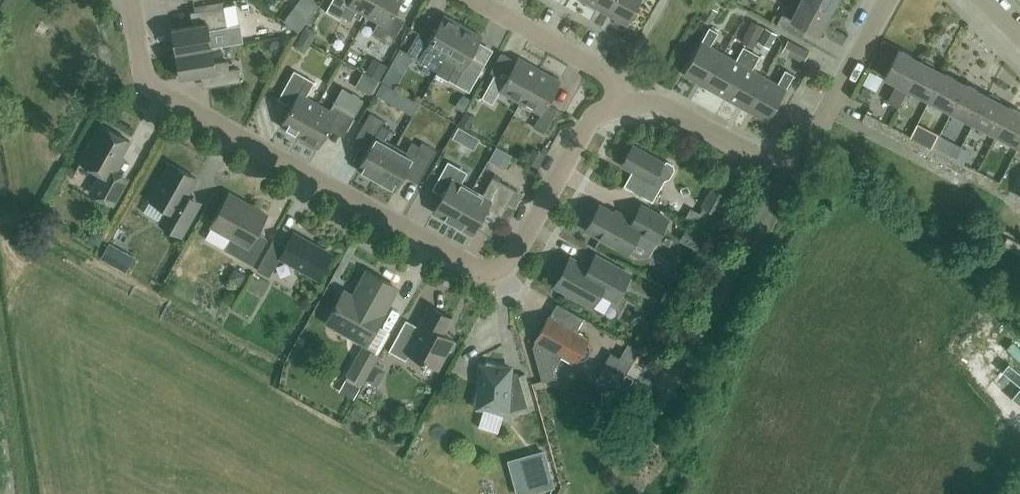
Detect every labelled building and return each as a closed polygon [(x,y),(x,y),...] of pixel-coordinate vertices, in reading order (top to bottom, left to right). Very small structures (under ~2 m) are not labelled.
[(295,8),(307,18),(317,5),(311,0),(300,0),(295,8)] [(376,0),(332,0),(326,11),(340,19),(342,16),(351,21),(357,10),(367,15),(376,0)] [(367,15),(378,22),(372,33),(391,43),(403,23),(392,17),(401,0),(376,0),(367,15)] [(612,0),(585,0),(584,1),(605,12),(612,0)] [(605,12),(627,25),(640,0),(612,0),(605,12)] [(831,12),(809,0),(801,0),(791,19),(782,14),(776,25),(802,39),(808,28),(818,34),(831,12)] [(837,0),(809,0),(831,12),(837,0)] [(708,5),(701,17),(710,23),(717,10),(708,5)] [(176,53),(212,47),(209,32),(223,29),(221,21),(226,20),(224,6),(195,11),(197,25),(172,29),(176,53)] [(408,53),(424,62),(438,70),(444,59),(463,25),(444,14),(430,38),(419,32),(408,53)] [(764,17),(750,37),(770,52),(785,31),(764,17)] [(469,60),(482,36),(463,25),(444,59),(438,70),(437,71),(448,77),(447,79),(469,92),(483,68),(469,60)] [(209,32),(212,47),(242,42),(240,27),(227,29),(223,29),(209,32)] [(705,86),(723,53),(710,46),(718,32),(709,27),(683,74),(705,86)] [(299,36),(294,45),(301,50),(304,49),(308,42),(299,36)] [(803,63),(809,52),(788,40),(782,51),(803,63)] [(725,97),(752,51),(743,46),(735,60),(723,53),(705,86),(725,97)] [(212,47),(176,53),(180,78),(205,74),(208,87),(240,81),(238,68),(229,69),(228,61),(214,63),(212,47)] [(907,89),(921,61),(898,49),(884,77),(897,84),(887,102),(898,107),(907,89)] [(746,109),(765,76),(752,69),(760,55),(752,51),(725,97),(746,109)] [(520,102),(539,69),(519,57),(505,80),(494,74),(481,98),(492,104),(499,91),(520,102)] [(929,100),(943,72),(934,67),(933,64),(925,60),(922,61),(921,61),(907,89),(929,100)] [(372,62),(366,71),(380,78),(385,69),(372,62)] [(392,65),(384,80),(396,86),(404,72),(392,65)] [(539,69),(520,102),(541,114),(533,127),(544,133),(558,109),(547,103),(560,80),(539,69)] [(299,137),(318,103),(306,97),(315,82),(294,70),(280,95),(293,102),(280,126),(299,137)] [(765,76),(746,109),(768,121),(794,74),(785,70),(777,84),(765,76)] [(951,112),(965,84),(943,72),(929,100),(951,112)] [(371,96),(379,81),(363,73),(355,87),(371,96)] [(973,123),(988,95),(965,84),(951,112),(973,123)] [(318,103),(299,137),(319,148),(332,124),(346,131),(364,99),(342,87),(330,110),(318,103)] [(996,135),(1010,107),(1000,102),(999,98),(992,94),(988,95),(973,123),(996,135)] [(388,95),(374,106),(389,125),(404,114),(388,95)] [(996,135),(1018,146),(1019,143),(1019,112),(1010,107),(996,135)] [(376,180),(395,146),(384,140),(390,129),(382,125),(385,121),(370,113),(356,137),(370,145),(357,169),(376,180)] [(878,130),(882,122),(866,113),(861,121),(878,130)] [(465,114),(459,123),(468,128),(473,119),(465,114)] [(113,205),(126,184),(113,177),(119,165),(117,164),(130,141),(101,125),(80,162),(100,174),(90,192),(113,205)] [(458,127),(452,137),(462,143),(468,133),(458,127)] [(906,145),(910,136),(894,127),(889,136),(906,145)] [(910,136),(906,145),(922,153),(927,145),(910,136)] [(395,146),(376,180),(395,191),(409,167),(423,175),(437,150),(422,142),(420,146),(412,142),(406,153),(395,146)] [(664,162),(633,145),(622,165),(632,171),(624,186),(652,202),(665,180),(669,178),(675,168),(673,164),(668,161),(664,162)] [(531,150),(526,161),(535,166),(538,167),(544,157),(541,155),(531,150)] [(950,168),(955,159),(938,150),(934,159),(950,168)] [(955,159),(950,168),(967,176),(971,167),(955,159)] [(453,223),(472,189),(461,183),(468,172),(448,161),(436,182),(447,188),(433,212),(453,223)] [(181,236),(195,210),(200,202),(188,195),(197,178),(171,164),(150,200),(168,210),(160,224),(181,236)] [(995,191),(1000,182),(983,173),(978,182),(995,191)] [(472,189),(453,223),(473,234),(486,210),(500,218),(508,204),(516,190),(493,177),(482,195),(472,189)] [(714,213),(724,195),(713,189),(703,207),(714,213)] [(516,190),(508,204),(512,207),(516,209),(524,194),(520,193),(516,190)] [(252,264),(267,238),(256,232),(266,214),(229,193),(211,226),(232,238),(225,249),(252,264)] [(656,242),(668,219),(641,204),(633,220),(624,215),(623,217),(599,205),(586,229),(628,252),(639,233),(656,242)] [(695,247),(702,235),(688,227),(681,239),(695,247)] [(91,233),(88,240),(99,246),(105,234),(97,231),(91,233)] [(331,253),(294,232),(286,246),(274,239),(257,270),(269,277),(280,258),(317,279),(331,253)] [(1019,253),(1019,244),(1007,237),(1002,245),(1019,254),(1019,253)] [(107,263),(115,249),(107,244),(99,259),(107,263)] [(630,274),(604,260),(595,255),(588,268),(570,257),(554,285),(592,306),(600,292),(616,301),(630,274)] [(231,273),(227,279),(239,287),(246,274),(239,270),(231,273)] [(379,321),(397,288),(367,271),(353,296),(344,291),(327,322),(366,344),(379,321)] [(553,352),(574,364),(577,359),(578,360),(580,360),(582,360),(584,359),(586,358),(587,357),(588,356),(590,353),(590,351),(590,350),(590,349),(590,348),(589,346),(589,345),(588,344),(588,343),(586,342),(589,338),(576,330),(584,318),(557,303),(532,347),(542,381),(557,377),(551,356),(553,352)] [(442,334),(451,318),(430,306),(419,327),(406,320),(389,351),(402,358),(406,351),(438,368),(453,340),(442,334)] [(625,376),(639,350),(628,344),(620,357),(611,353),(604,364),(625,376)] [(366,381),(375,365),(380,355),(362,346),(346,375),(363,385),(365,380),(366,381)] [(497,365),(487,361),(486,364),(479,364),(477,390),(473,405),(476,406),(476,409),(484,409),(501,414),(503,410),(509,411),(533,404),(525,374),(512,377),(507,377),(504,365),(497,365)] [(1008,364),(1002,371),(1019,386),(1019,373),(1008,364)] [(375,365),(366,381),(373,384),(376,383),(382,373),(382,369),(375,365)] [(341,393),(353,399),(360,387),(348,381),(341,393)] [(1011,397),(1019,405),(1019,387),(1011,397)] [(544,451),(526,456),(536,491),(554,487),(544,451)]
